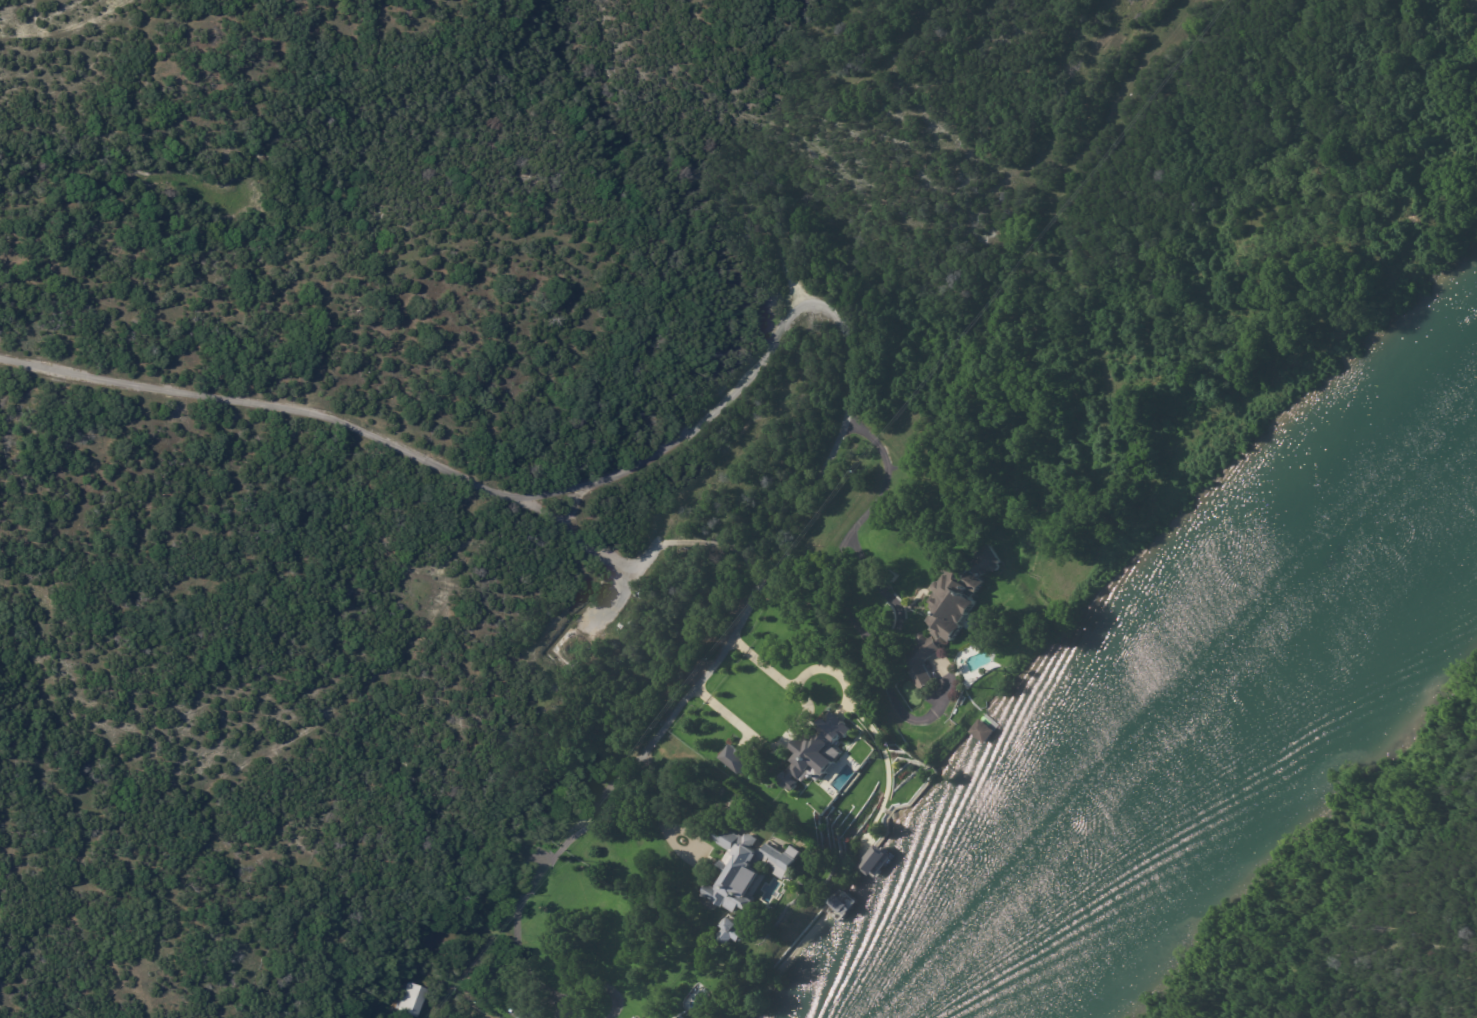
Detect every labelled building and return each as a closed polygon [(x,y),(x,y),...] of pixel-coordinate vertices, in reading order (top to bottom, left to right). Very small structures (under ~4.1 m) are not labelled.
[(991,473),(1001,481),(996,488),(985,480),(991,473)] [(969,613),(960,624),(963,626),(951,642),(945,638),(940,647),(942,650),(926,661),(925,666),(935,683),(920,692),(910,673),(912,672),(905,658),(917,651),(916,648),(920,645),(918,640),(918,636),(922,633),(926,634),(929,639),(935,635),(933,633),(930,630),(933,625),(928,621),(936,611),(931,608),(933,604),(932,603),(939,594),(935,590),(934,586),(937,582),(941,581),(946,574),(950,577),(951,576),(944,571),(951,562),(959,569),(979,558),(977,553),(991,545),(1001,562),(999,564),(1000,566),(999,570),(996,572),(994,572),(991,569),(990,570),(991,572),(982,577),(981,574),(977,576),(985,582),(976,595),(975,594),(971,599),(976,603),(969,613)] [(570,628),(591,647),(570,669),(549,650),(569,627),(570,628)] [(842,722),(847,725),(846,727),(852,731),(845,739),(840,736),(835,742),(836,743),(834,745),(837,748),(827,760),(829,761),(820,772),(818,771),(811,780),(806,776),(802,781),(798,778),(797,779),(795,777),(793,779),(797,783),(791,790),(778,780),(784,773),(787,776),(789,772),(788,771),(794,764),(791,762),(797,755),(790,749),(793,746),(783,737),(790,729),(801,738),(804,735),(810,739),(812,740),(816,735),(818,737),(822,733),(816,728),(822,720),(824,721),(830,713),(842,722)] [(967,732),(981,743),(992,729),(977,718),(967,732)] [(734,749),(750,762),(739,775),(719,759),(730,745),(734,749)] [(726,828),(740,837),(740,836),(744,838),(746,835),(748,836),(749,835),(758,840),(751,851),(756,854),(759,849),(762,852),(767,844),(786,855),(787,853),(788,854),(792,846),(802,852),(785,881),(776,875),(778,871),(763,861),(757,871),(760,873),(746,897),(754,902),(748,912),(738,907),(734,913),(724,907),(723,908),(714,903),(715,902),(702,894),(709,884),(716,889),(730,866),(723,862),(729,851),(708,838),(717,823),(726,828)] [(868,875),(886,855),(875,845),(857,864),(868,875)] [(718,862),(726,867),(722,873),(714,868),(718,862)] [(737,922),(740,919),(747,924),(741,930),(742,931),(742,935),(744,936),(740,942),(737,940),(736,942),(732,939),(726,946),(715,938),(722,929),(719,926),(727,917),(735,925),(737,922)] [(409,997),(416,980),(434,988),(423,1016),(405,1008),(408,1002),(402,1000),(404,995),(409,997)] [(529,1008),(546,1017),(523,1017),(529,1008)]
